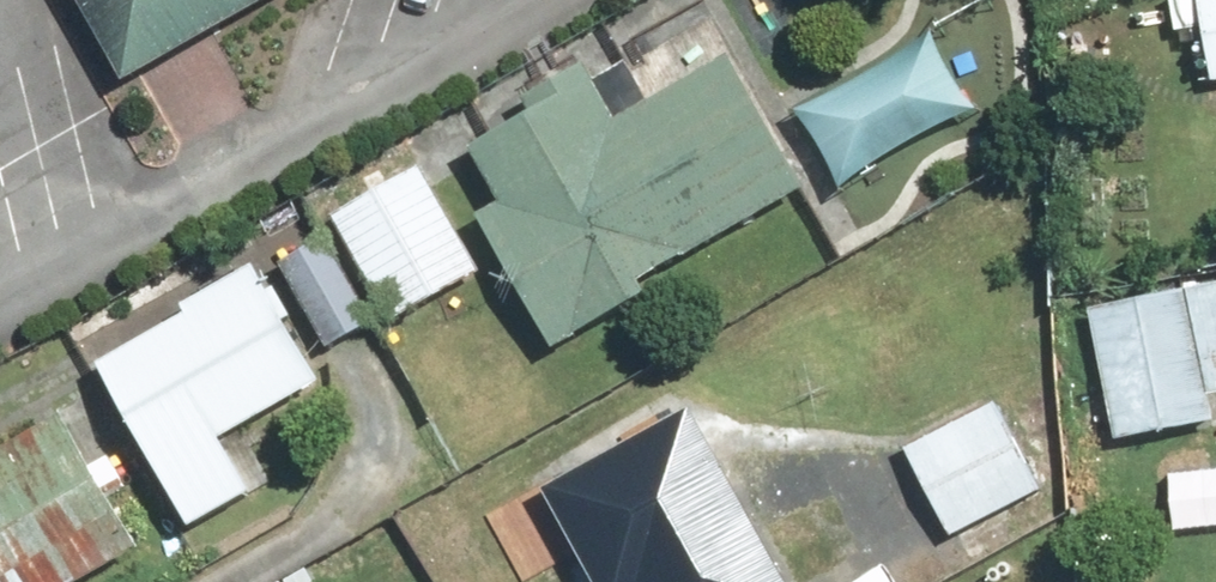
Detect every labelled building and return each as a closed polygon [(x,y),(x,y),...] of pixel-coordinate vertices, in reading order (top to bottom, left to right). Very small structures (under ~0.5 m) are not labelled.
[(172,39),(241,0),(150,0),(172,39)] [(1215,61),(1215,0),(1204,0),(1215,61)] [(957,45),(816,112),(854,191),(995,124),(957,45)] [(502,200),(557,341),(670,297),(657,263),(813,203),(758,62),(612,119),(592,68),(540,88),(549,111),(489,135),(512,196),(502,200)] [(422,161),(332,216),(402,330),(492,275),(422,161)] [(336,240),(294,262),(340,350),(383,327),(336,240)] [(276,260),(194,299),(201,313),(117,353),(201,526),(270,493),(241,434),(338,387),(276,260)] [(1101,304),(1119,444),(1215,432),(1215,397),(1215,386),(1215,290),(1101,304)] [(1016,394),(914,440),(961,545),(1063,499),(1016,394)] [(0,444),(0,581),(92,581),(158,547),(80,402),(0,444)] [(702,413),(562,489),(612,581),(794,581),(702,413)]
